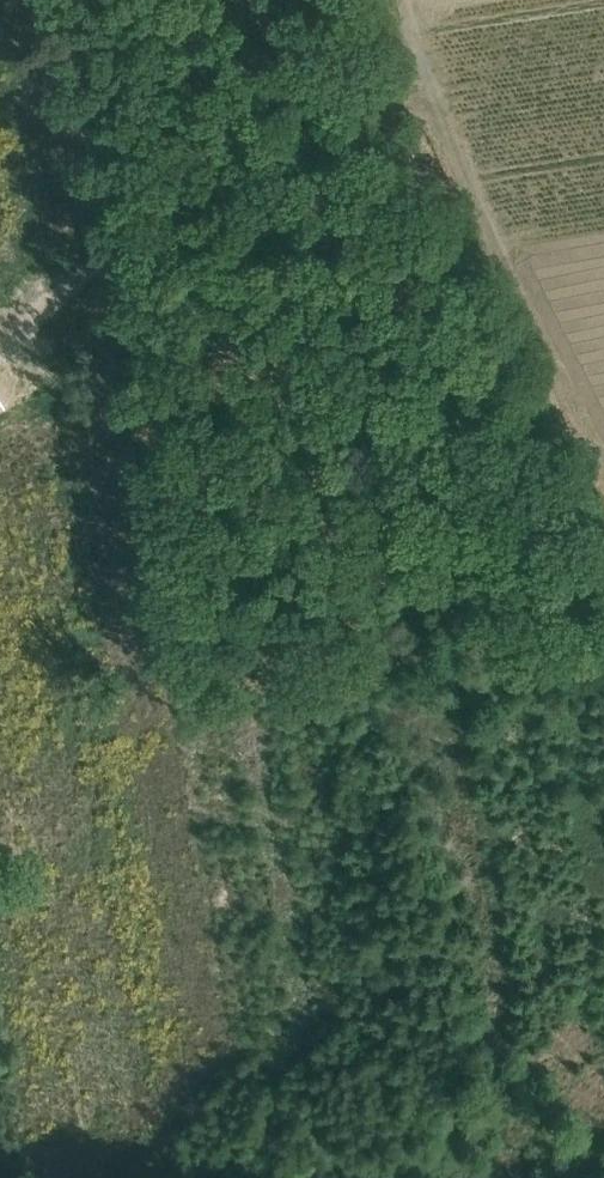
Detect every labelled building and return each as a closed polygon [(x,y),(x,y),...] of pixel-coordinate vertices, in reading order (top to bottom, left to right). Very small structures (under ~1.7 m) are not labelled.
[(8,406),(0,392),(0,411),(8,406)]
